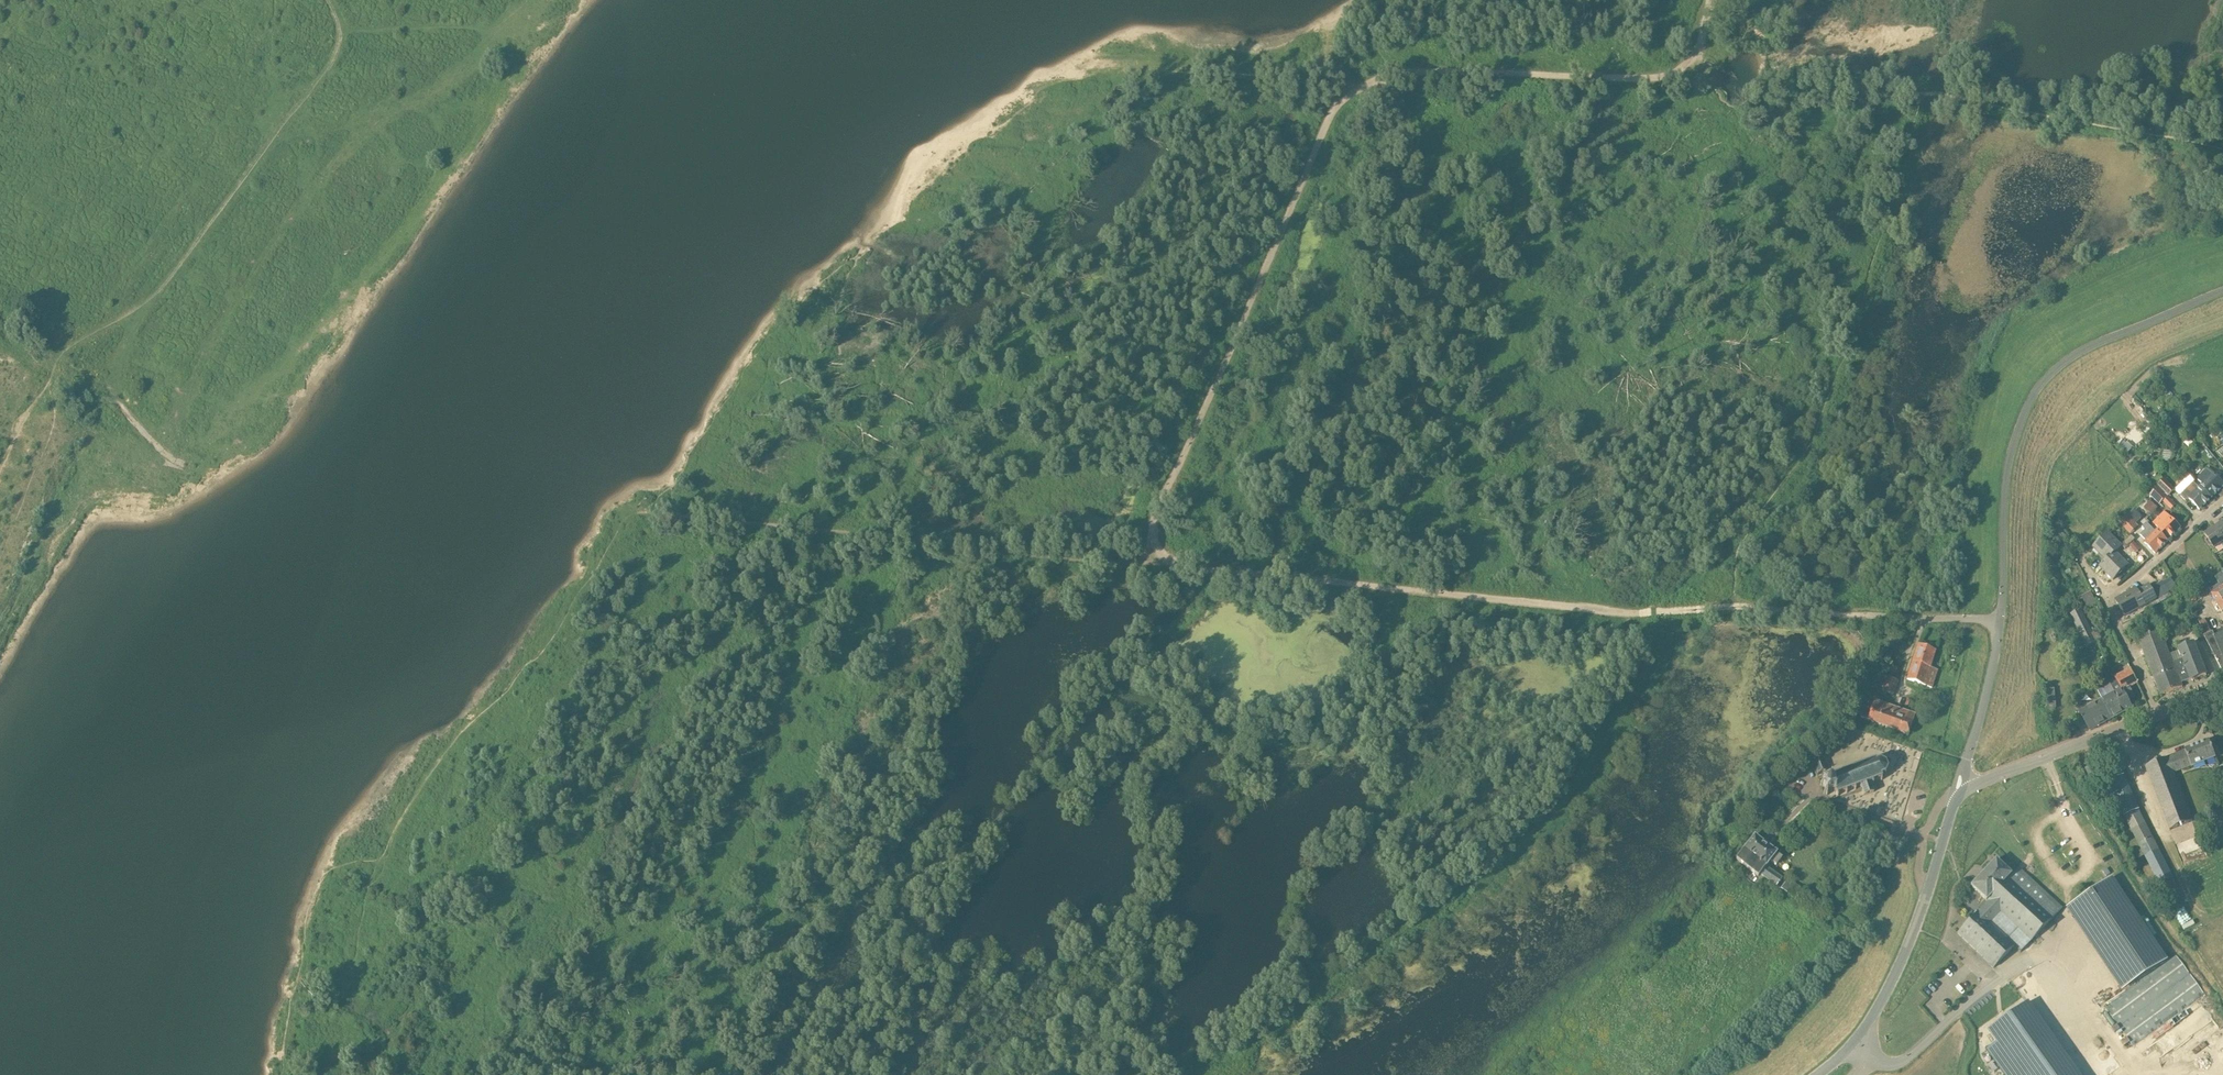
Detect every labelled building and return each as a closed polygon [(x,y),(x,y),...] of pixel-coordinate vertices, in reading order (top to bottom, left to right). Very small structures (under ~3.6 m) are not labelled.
[(2218,439),(2222,435),(2216,429),(2212,433),(2218,439)] [(2192,460),(2198,452),(2193,447),(2186,454),(2192,460)] [(2222,486),(2222,483),(2208,468),(2197,479),(2202,484),(2200,486),(2212,497),(2222,486)] [(2175,489),(2175,490),(2180,495),(2187,502),(2189,499),(2199,510),(2212,497),(2201,486),(2200,488),(2194,482),(2195,480),(2190,475),(2176,489),(2175,489)] [(2164,478),(2158,485),(2169,496),(2175,490),(2175,489),(2164,478)] [(2176,505),(2159,488),(2150,497),(2159,506),(2162,503),(2170,511),(2176,505)] [(2144,508),(2152,515),(2158,508),(2155,505),(2151,501),(2144,508)] [(2169,541),(2181,528),(2164,511),(2153,522),(2158,528),(2157,529),(2169,541)] [(2129,535),(2139,526),(2127,515),(2118,524),(2129,535)] [(2146,530),(2140,536),(2146,541),(2145,542),(2156,553),(2169,541),(2157,529),(2155,531),(2150,526),(2147,523),(2142,527),(2146,530)] [(2205,535),(2215,549),(2222,545),(2222,536),(2217,527),(2205,535)] [(2107,560),(2107,561),(2116,552),(2122,546),(2109,532),(2094,548),(2107,560)] [(2132,535),(2122,545),(2122,546),(2125,549),(2135,539),(2132,535)] [(2135,542),(2130,546),(2134,551),(2139,547),(2135,542)] [(2107,561),(2107,560),(2100,567),(2113,580),(2128,565),(2116,552),(2107,561)] [(2210,590),(2213,594),(2212,594),(2222,611),(2222,573),(2215,578),(2219,584),(2210,590)] [(2190,574),(2178,576),(2179,585),(2192,584),(2190,574)] [(2162,581),(2154,587),(2160,598),(2169,592),(2162,581)] [(2137,588),(2115,599),(2125,616),(2147,604),(2157,598),(2149,584),(2138,591),(2137,588)] [(2094,597),(2085,602),(2088,608),(2097,604),(2094,597)] [(2078,630),(2085,627),(2078,612),(2070,615),(2078,630)] [(2152,616),(2145,619),(2149,626),(2155,623),(2152,616)] [(2204,635),(2222,671),(2222,627),(2207,634),(2204,635)] [(2170,654),(2161,631),(2140,640),(2161,695),(2183,686),(2182,683),(2186,681),(2190,680),(2191,681),(2207,675),(2195,643),(2179,649),(2179,651),(2170,654)] [(2093,632),(2083,637),(2087,645),(2097,641),(2093,632)] [(1932,688),(1937,672),(1930,670),(1935,652),(1917,646),(1906,680),(1932,688)] [(2116,679),(2109,682),(2110,684),(2115,693),(2125,711),(2133,707),(2130,700),(2136,697),(2131,687),(2139,683),(2131,669),(2115,677),(2116,679)] [(2112,718),(2125,711),(2115,693),(2102,700),(2112,718)] [(2080,712),(2090,730),(2112,718),(2102,700),(2095,704),(2091,703),(2087,705),(2086,709),(2080,712)] [(1896,708),(1875,701),(1871,712),(1864,710),(1861,718),(1868,720),(1867,722),(1888,729),(1896,708)] [(1896,708),(1888,729),(1908,736),(1915,715),(1896,708)] [(2169,758),(2145,767),(2170,830),(2194,821),(2175,774),(2175,773),(2192,766),(2192,767),(2216,757),(2210,740),(2169,757),(2169,758)] [(1818,773),(1826,770),(1822,760),(1814,764),(1818,773)] [(1876,762),(1875,760),(1830,777),(1831,781),(1822,784),(1826,794),(1835,791),(1837,795),(1860,786),(1864,796),(1874,792),(1871,782),(1881,778),(1881,776),(1885,775),(1888,769),(1886,764),(1880,761),(1876,762)] [(2093,766),(2087,769),(2092,780),(2099,777),(2093,766)] [(2160,885),(2174,877),(2140,810),(2125,775),(2110,781),(2125,815),(2124,816),(2160,885)] [(1754,837),(1737,861),(1758,877),(1760,875),(1776,887),(1782,879),(1766,867),(1765,867),(1770,861),(1776,865),(1782,857),(1781,857),(1776,854),(1760,842),(1754,837)] [(1987,902),(1957,934),(1993,969),(2001,961),(2015,946),(1991,922),(2000,913),(2031,942),(2031,941),(2063,908),(2062,908),(2018,867),(2014,870),(2011,874),(1996,860),(1971,887),(1986,901),(1987,902)] [(2130,985),(2167,960),(2112,877),(2075,902),(2130,985)] [(1787,880),(1781,889),(1794,898),(1800,889),(1787,880)] [(2133,1046),(2204,993),(2176,955),(2107,1006),(2108,1008),(2106,1010),(2133,1046)] [(1986,1049),(2004,1074),(2079,1074),(2027,1002),(2026,1003),(2029,1007),(2021,1013),(2019,1010),(1990,1031),(1998,1041),(1987,1049),(1986,1049)] [(2106,1065),(2113,1074),(2119,1074),(2127,1070),(2118,1057),(2106,1065)]
